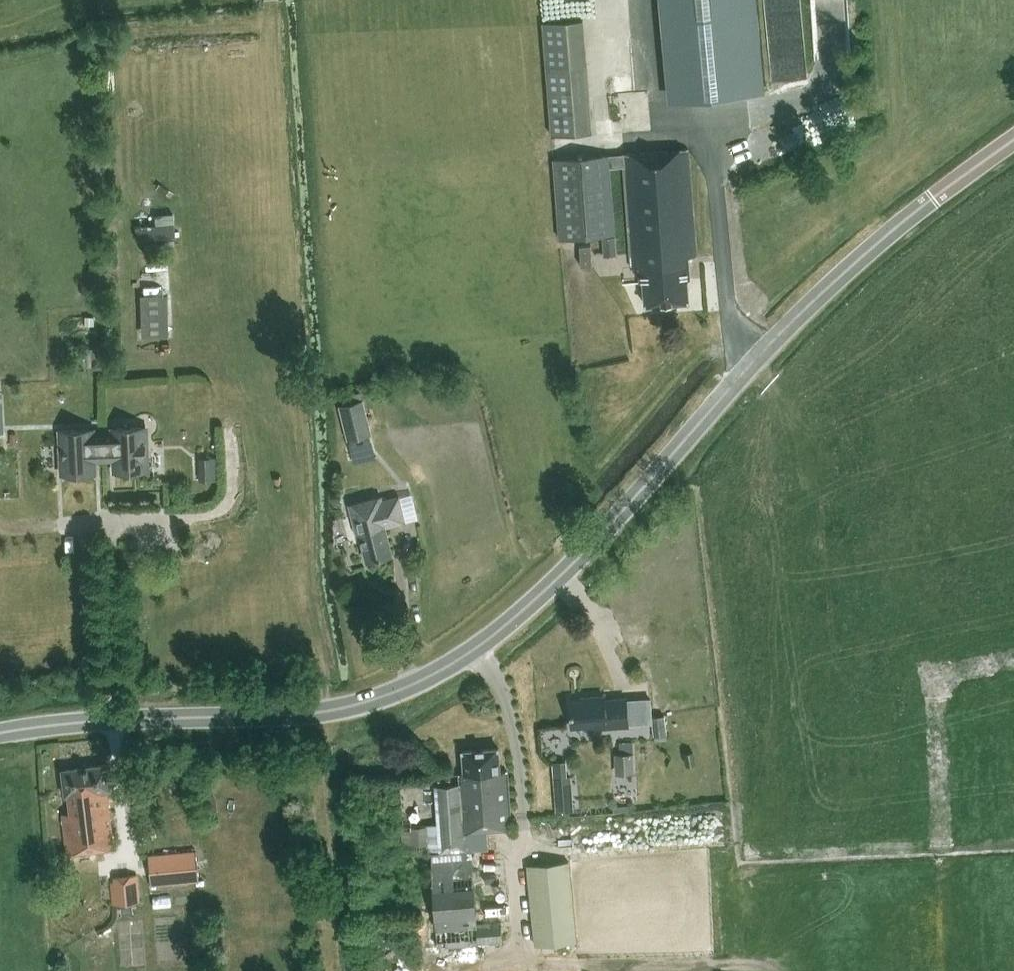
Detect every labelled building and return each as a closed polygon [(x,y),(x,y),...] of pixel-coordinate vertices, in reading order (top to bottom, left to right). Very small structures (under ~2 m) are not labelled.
[(685,98),(764,91),(756,0),(676,0),(685,98)] [(597,15),(552,17),(558,131),(603,128),(597,15)] [(648,91),(646,75),(622,77),(623,93),(648,91)] [(688,149),(574,158),(556,160),(562,238),(616,234),(611,166),(623,165),(632,266),(639,265),(640,280),(644,280),(646,303),(689,300),(687,277),(689,276),(688,255),(697,254),(688,149)] [(603,256),(617,255),(615,236),(602,237),(603,256)] [(580,265),(592,265),(591,244),(579,245),(580,265)] [(179,332),(177,289),(149,290),(150,334),(179,332)] [(346,428),(368,423),(362,399),(340,405),(346,428)] [(114,431),(103,431),(105,456),(115,455),(116,470),(148,469),(146,424),(114,426),(114,431)] [(94,456),(105,456),(103,431),(93,431),(93,427),(61,428),(63,473),(95,471),(94,456)] [(225,476),(224,452),(206,453),(207,477),(225,476)] [(367,559),(391,553),(385,526),(404,521),(398,497),(382,501),(381,497),(351,504),(358,533),(361,532),(367,559)] [(589,727),(626,725),(628,724),(627,697),(604,698),(604,695),(583,696),(583,700),(571,700),(572,725),(589,724),(589,727)] [(672,712),(659,712),(660,732),(673,732),(672,712)] [(472,849),(488,848),(487,827),(511,825),(507,770),(500,770),(499,748),(463,750),(465,773),(460,773),(461,783),(435,785),(437,823),(427,824),(427,825),(411,826),(412,849),(429,848),(429,853),(431,853),(437,938),(494,934),(490,876),(474,878),(472,849)] [(614,753),(615,773),(632,772),(631,752),(614,753)] [(106,789),(110,788),(107,763),(62,768),(65,794),(68,794),(70,812),(63,813),(67,850),(113,845),(106,789)] [(438,774),(439,784),(451,783),(450,773),(438,774)] [(572,790),(554,792),(556,811),(573,810),(572,790)] [(198,880),(196,851),(148,855),(151,884),(198,880)] [(535,945),(576,941),(569,860),(527,864),(535,945)] [(112,905),(140,902),(138,873),(114,875),(115,882),(110,883),(112,905)]
